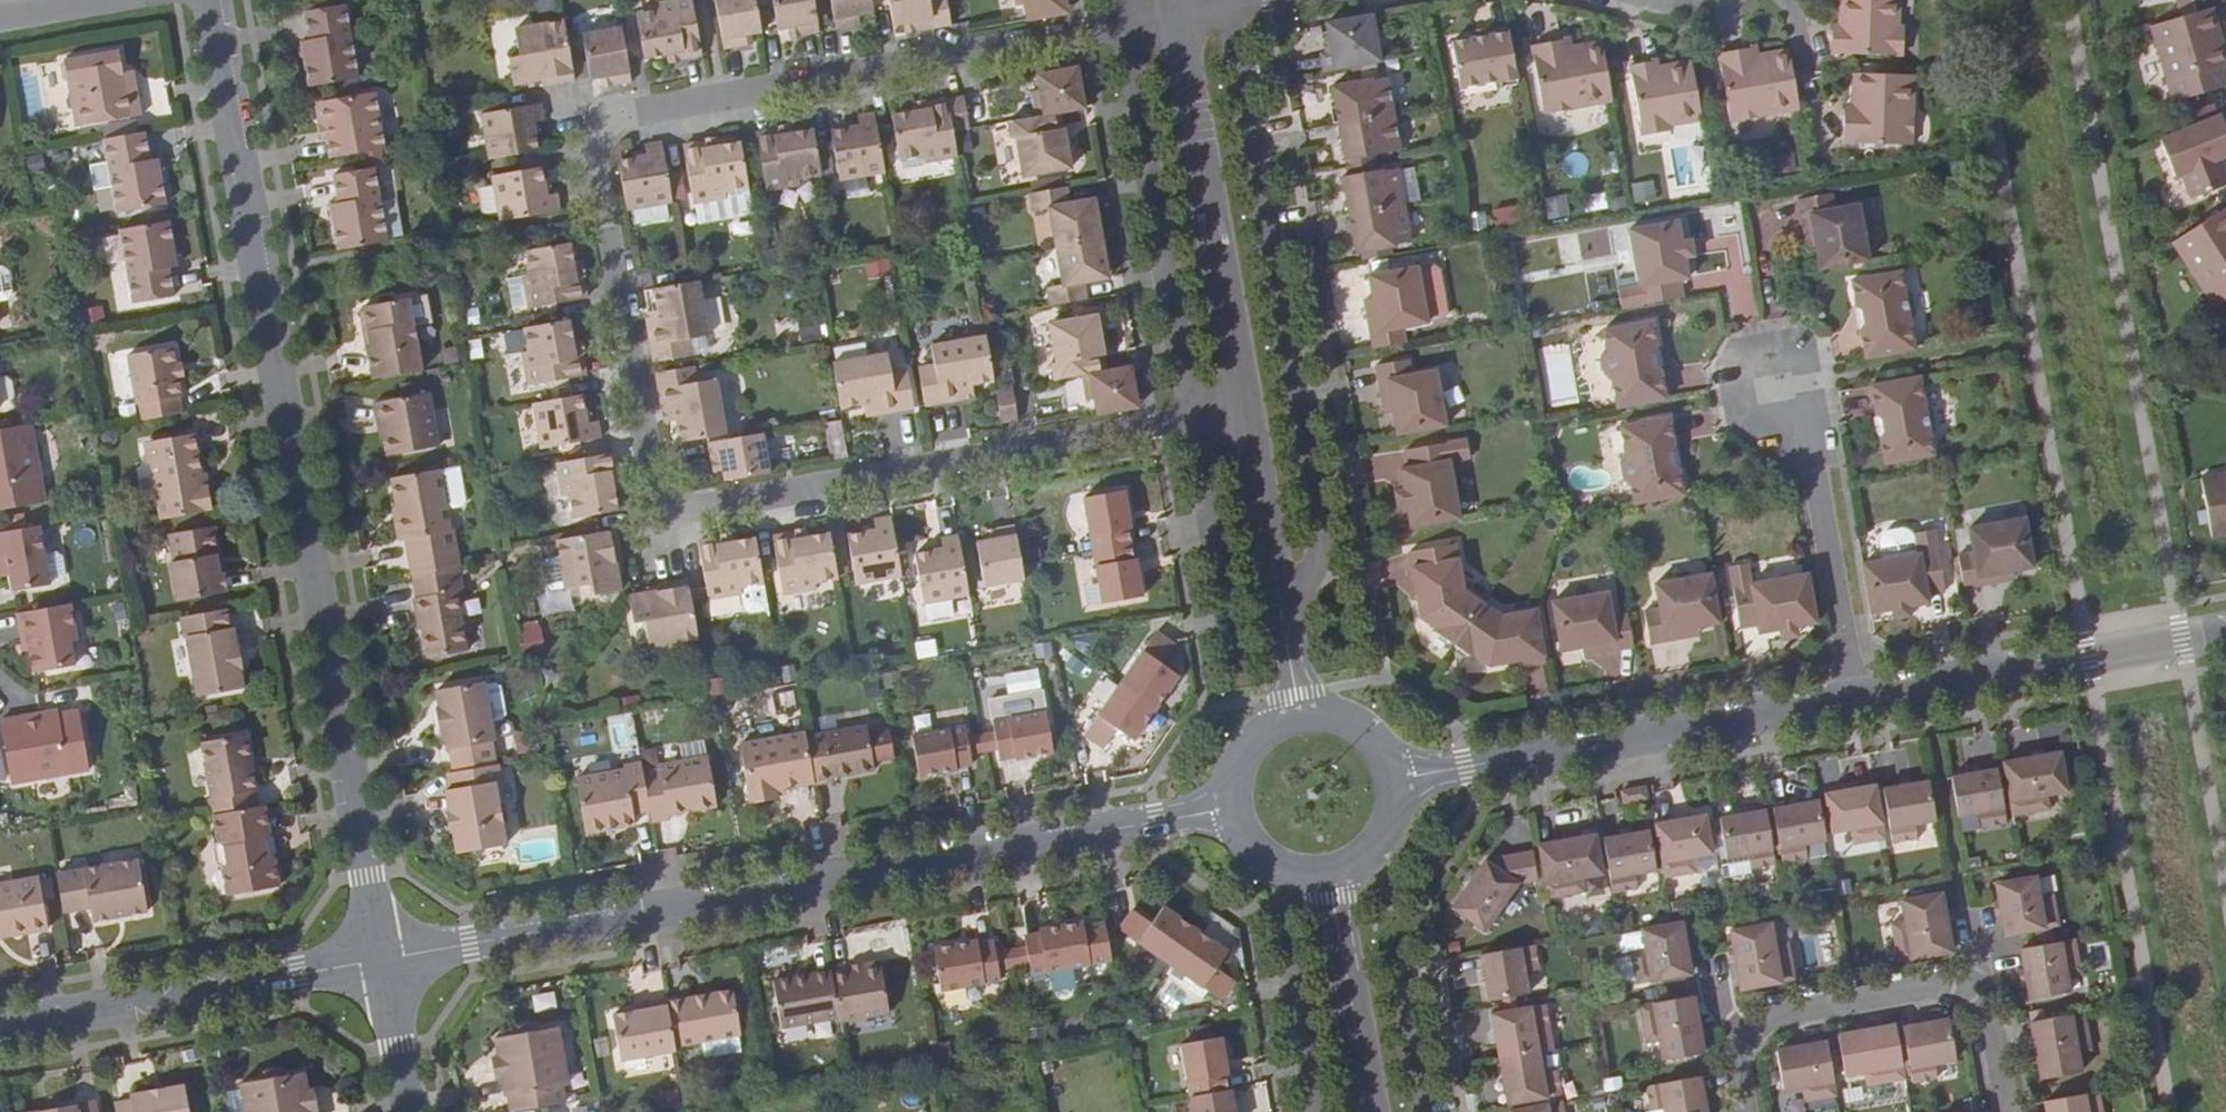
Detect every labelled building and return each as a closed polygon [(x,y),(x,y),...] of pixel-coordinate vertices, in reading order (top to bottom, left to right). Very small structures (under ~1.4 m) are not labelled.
[(702,54),(693,0),(680,0),(659,3),(660,9),(637,14),(645,58),(683,51),(685,57),(702,54)] [(724,50),(752,45),(751,34),(762,32),(756,0),(715,0),(724,50)] [(814,0),(773,0),(778,30),(790,28),(792,37),(820,32),(814,0)] [(872,0),(831,0),(836,29),(864,25),(863,14),(874,12),(872,0)] [(893,25),(904,23),(906,33),(935,28),(930,0),(889,0),(893,25)] [(935,28),(953,25),(948,0),(930,0),(935,28)] [(1058,14),(1057,4),(1066,2),(1065,0),(1014,0),(1016,7),(1024,5),(1027,20),(1058,14)] [(1838,26),(1845,26),(1845,35),(1832,35),(1831,53),(1901,56),(1902,26),(1899,26),(1899,0),(1839,0),(1838,26)] [(1058,14),(1068,13),(1066,2),(1057,4),(1058,14)] [(301,41),(310,87),(359,79),(346,4),(304,12),(311,39),(301,41)] [(2205,6),(2148,23),(2172,100),(2223,84),(2216,64),(2222,62),(2216,42),(2210,43),(2207,34),(2213,32),(2205,6)] [(1321,53),(1325,71),(1381,60),(1372,15),(1326,22),(1329,38),(1332,52),(1326,52),(1321,53)] [(540,79),(542,86),(575,80),(564,20),(515,30),(520,56),(509,58),(514,84),(540,79)] [(1828,35),(1832,35),(1845,35),(1845,26),(1838,26),(1828,26),(1828,35)] [(582,34),(590,77),(601,76),(602,86),(632,81),(622,27),(582,34)] [(1518,84),(1508,27),(1486,30),(1486,35),(1475,37),(1452,42),(1460,88),(1499,81),(1501,88),(1518,84)] [(1486,35),(1486,30),(1485,28),(1473,30),(1475,37),(1486,35)] [(2210,43),(2216,42),(2213,32),(2207,34),(2210,43)] [(1570,52),(1570,47),(1567,37),(1560,38),(1561,41),(1563,53),(1570,52)] [(1323,39),(1326,52),(1332,52),(1329,38),(1323,39)] [(1613,101),(1602,42),(1570,47),(1570,52),(1563,53),(1561,41),(1532,45),(1543,114),(1613,101)] [(1749,46),(1749,49),(1751,63),(1754,54),(1759,61),(1758,57),(1756,45),(1749,46)] [(126,87),(123,71),(119,49),(66,60),(61,65),(64,80),(69,82),(77,127),(142,115),(137,85),(126,87)] [(1754,54),(1751,63),(1749,49),(1720,54),(1731,123),(1800,111),(1794,75),(1790,51),(1758,57),(1759,61),(1754,54)] [(1659,74),(1657,67),(1656,58),(1646,60),(1647,62),(1650,76),(1659,74)] [(1669,126),(1702,120),(1691,61),(1657,67),(1659,74),(1650,76),(1647,62),(1628,65),(1641,134),(1670,130),(1669,126)] [(1072,79),(1080,77),(1077,67),(1070,69),(1072,79)] [(1061,112),(1086,108),(1080,77),(1072,79),(1070,69),(1037,75),(1040,90),(1032,91),(1037,116),(1054,113),(1061,112)] [(134,70),(123,71),(126,87),(137,85),(134,70)] [(1911,146),(1914,75),(1853,73),(1851,106),(1856,106),(1856,113),(1843,113),(1842,142),(1911,146)] [(1333,87),(1339,123),(1393,114),(1387,77),(1333,87)] [(528,107),(528,106),(525,89),(465,100),(472,146),(522,137),(517,109),(528,107)] [(327,139),(331,158),(385,149),(376,92),(321,103),(327,139)] [(953,131),(971,128),(965,97),(947,100),(953,131)] [(925,162),(958,156),(953,131),(947,100),(930,103),(932,109),(892,116),(901,160),(924,155),(925,162)] [(322,140),(327,139),(321,103),(315,103),(322,140)] [(1840,113),(1843,113),(1856,113),(1856,106),(1851,106),(1840,105),(1840,113)] [(1066,137),(1061,112),(1054,113),(1059,139),(1066,137)] [(840,181),(885,173),(874,113),(856,116),(859,126),(831,132),(840,181)] [(1059,139),(1054,113),(1037,116),(1009,122),(1012,138),(1017,137),(1024,176),(1071,168),(1066,137),(1059,139)] [(1393,114),(1339,123),(1346,160),(1380,154),(1400,150),(1393,114)] [(2157,137),(2172,173),(2179,171),(2189,195),(2225,180),(2225,176),(2218,156),(2215,147),(2225,143),(2213,114),(2157,137)] [(798,178),(821,174),(814,130),(775,136),(774,130),(756,133),(766,189),(799,184),(798,178)] [(150,159),(145,132),(104,139),(118,213),(167,204),(159,158),(150,159)] [(667,203),(673,202),(662,141),(645,145),(647,156),(619,161),(627,211),(633,210),(667,203)] [(754,213),(749,188),(741,144),(702,150),(701,143),(683,147),(693,204),(696,204),(726,198),(730,217),(754,213)] [(2218,156),(2225,152),(2225,145),(2225,143),(2215,147),(2218,156)] [(1346,160),(1347,168),(1382,162),(1380,154),(1346,160)] [(1382,162),(1347,168),(1348,175),(1383,169),(1382,162)] [(492,176),(501,221),(561,210),(558,193),(558,192),(547,194),(542,166),(492,176)] [(1343,177),(1349,214),(1405,205),(1398,166),(1383,169),(1348,175),(1343,177)] [(330,203),(338,250),(388,241),(375,167),(334,174),(339,202),(330,203)] [(1636,200),(1656,197),(1654,180),(1633,183),(1636,200)] [(1050,208),(1057,246),(1103,238),(1096,207),(1088,208),(1086,200),(1071,202),(1068,187),(1030,194),(1033,211),(1050,208)] [(1570,213),(1565,194),(1544,200),(1549,219),(1570,213)] [(1818,269),(1869,261),(1858,205),(1834,209),(1831,194),(1797,200),(1803,232),(1811,230),(1815,248),(1818,269)] [(699,222),(730,217),(726,198),(696,204),(699,222)] [(1088,208),(1096,207),(1095,198),(1086,200),(1088,208)] [(667,203),(633,210),(636,224),(669,217),(667,203)] [(1405,205),(1349,214),(1357,252),(1396,244),(1412,241),(1405,205)] [(2169,238),(2210,305),(2225,295),(2225,219),(2218,206),(2169,238)] [(178,267),(170,221),(120,230),(133,304),(174,296),(169,268),(178,267)] [(1623,309),(1685,299),(1682,279),(1691,278),(1687,258),(1684,241),(1680,221),(1630,230),(1640,286),(1618,290),(1623,309)] [(1811,230),(1803,232),(1807,250),(1815,248),(1811,230)] [(1103,238),(1057,246),(1064,285),(1047,288),(1050,306),(1088,299),(1085,283),(1102,279),(1101,272),(1109,271),(1103,238)] [(1684,241),(1687,258),(1694,257),(1691,240),(1684,241)] [(570,243),(525,251),(529,274),(523,275),(529,308),(586,298),(583,280),(576,282),(570,243)] [(1357,252),(1359,260),(1399,254),(1396,244),(1357,252)] [(1367,317),(1373,349),(1406,343),(1403,328),(1428,322),(1417,267),(1367,276),(1372,297),(1375,315),(1367,317)] [(1101,272),(1102,279),(1110,277),(1109,271),(1101,272)] [(1866,360),(1915,351),(1910,319),(1915,313),(1911,295),(1905,291),(1901,271),(1852,279),(1856,308),(1864,311),(1866,323),(1861,329),(1866,360)] [(710,336),(700,280),(690,282),(653,289),(659,323),(648,325),(654,362),(691,356),(689,340),(710,336)] [(362,348),(367,380),(416,371),(404,297),(365,304),(359,310),(357,320),(358,329),(368,332),(371,347),(362,348)] [(1363,299),(1367,317),(1375,315),(1372,297),(1363,299)] [(1054,380),(1083,376),(1100,373),(1095,347),(1103,345),(1097,316),(1050,324),(1057,361),(1052,363),(1054,380)] [(1662,319),(1612,328),(1616,349),(1611,355),(1615,373),(1622,377),(1627,406),(1678,397),(1671,367),(1666,363),(1663,352),(1668,345),(1662,319)] [(569,320),(524,328),(528,351),(523,352),(529,385),(585,376),(582,358),(575,359),(569,320)] [(358,329),(362,348),(371,347),(368,332),(358,329)] [(961,388),(994,381),(986,335),(931,345),(935,366),(918,369),(925,407),(963,399),(961,388)] [(143,419),(183,413),(180,396),(184,396),(174,345),(127,354),(136,404),(139,403),(143,419)] [(1095,347),(1100,373),(1107,371),(1103,345),(1095,347)] [(833,361),(841,408),(875,402),(877,415),(915,407),(908,370),(891,373),(887,352),(833,361)] [(1394,415),(1397,436),(1448,427),(1437,371),(1413,375),(1410,361),(1376,366),(1382,400),(1390,398),(1394,415)] [(696,383),(693,366),(656,373),(663,410),(674,408),(681,442),(727,434),(717,379),(696,383)] [(1138,397),(1132,367),(1107,371),(1100,373),(1083,376),(1088,401),(1095,399),(1098,414),(1131,409),(1129,399),(1138,397)] [(1927,406),(1921,377),(1872,385),(1876,415),(1883,419),(1885,430),(1881,437),(1885,464),(1935,455),(1931,436),(1936,429),(1933,410),(1927,406)] [(1013,388),(996,391),(1001,423),(1019,420),(1013,388)] [(383,423),(387,449),(388,457),(438,448),(428,391),(372,401),(377,425),(383,423)] [(583,394),(532,403),(540,450),(601,439),(598,420),(587,422),(583,394)] [(1129,399),(1131,409),(1139,407),(1138,397),(1129,399)] [(1385,417),(1394,415),(1390,398),(1382,400),(1385,417)] [(1686,445),(1680,415),(1631,424),(1636,455),(1632,459),(1635,478),(1642,483),(1645,503),(1693,495),(1696,493),(1690,466),(1683,460),(1682,450),(1686,445)] [(381,451),(387,449),(383,423),(377,425),(381,451)] [(32,424),(0,429),(0,511),(46,503),(32,424)] [(164,518),(213,509),(209,484),(203,485),(194,433),(148,440),(155,483),(158,483),(164,518)] [(726,481),(771,472),(763,433),(709,442),(713,472),(724,470),(726,481)] [(1406,507),(1410,527),(1460,519),(1450,461),(1470,457),(1466,439),(1405,451),(1408,468),(1400,471),(1404,491),(1406,507)] [(614,453),(557,463),(564,496),(569,495),(572,519),(617,510),(610,472),(617,471),(614,453)] [(439,468),(395,476),(402,509),(398,510),(403,542),(406,541),(412,575),(461,566),(454,531),(450,532),(439,468)] [(2195,483),(2205,537),(2225,534),(2225,538),(2225,478),(2195,483)] [(1094,551),(1132,544),(1129,529),(1132,529),(1124,491),(1085,498),(1094,551)] [(1399,509),(1406,507),(1404,491),(1396,492),(1399,509)] [(403,542),(398,510),(392,511),(397,542),(403,542)] [(856,585),(902,577),(891,516),(874,519),(875,530),(848,535),(856,585)] [(212,551),(218,550),(214,525),(209,522),(165,531),(176,596),(225,587),(222,569),(216,570),(212,551)] [(1960,561),(1966,595),(1998,589),(1997,580),(2015,578),(2036,574),(2028,524),(1972,533),(1976,559),(1960,561)] [(986,588),(1025,581),(1021,564),(1015,525),(986,531),(988,541),(977,542),(986,588)] [(0,533),(0,569),(2,569),(4,577),(9,576),(13,592),(48,586),(38,526),(0,533)] [(617,529),(558,540),(566,590),(592,585),(595,596),(621,591),(617,564),(623,563),(617,529)] [(1864,563),(1872,613),(1892,609),(1909,606),(1929,603),(1928,594),(1946,592),(1936,529),(1917,531),(1920,554),(1864,563)] [(816,583),(838,579),(830,534),(792,540),(791,534),(773,537),(783,594),(816,588),(816,583)] [(924,604),(969,596),(958,535),(940,539),(943,549),(915,554),(924,604)] [(741,587),(764,584),(756,539),(717,545),(716,539),(698,542),(702,566),(709,599),(742,593),(741,587)] [(1134,559),(1132,544),(1094,551),(1103,605),(1143,597),(1137,559),(1134,559)] [(222,569),(218,550),(212,551),(216,570),(222,569)] [(1434,631),(1453,645),(1482,603),(1461,589),(1456,554),(1409,562),(1419,618),(1436,628),(1434,631)] [(1800,625),(1818,623),(1806,560),(1788,564),(1792,584),(1734,595),(1743,644),(1763,640),(1780,638),(1801,634),(1800,625)] [(461,566),(412,575),(416,595),(412,596),(416,620),(422,618),(423,628),(428,658),(466,651),(459,617),(465,616),(460,593),(465,591),(461,566)] [(1702,626),(1721,623),(1712,573),(1656,582),(1660,607),(1645,610),(1651,643),(1684,638),(1682,629),(1702,626)] [(1997,580),(1998,589),(2017,586),(2015,578),(1997,580)] [(649,649),(699,639),(688,579),(655,585),(656,591),(628,596),(633,624),(644,622),(649,649)] [(1601,653),(1635,647),(1629,613),(1613,616),(1608,590),(1552,601),(1561,651),(1582,647),(1600,644),(1601,653)] [(1482,603),(1453,645),(1471,657),(1474,654),(1488,666),(1522,659),(1523,666),(1546,663),(1537,607),(1514,610),(1515,615),(1500,616),(1482,603)] [(68,605),(14,614),(19,643),(25,642),(27,652),(31,673),(71,667),(68,644),(74,643),(68,605)] [(1909,606),(1892,609),(1893,617),(1910,614),(1909,606)] [(230,628),(226,608),(182,616),(184,636),(188,636),(198,694),(240,687),(237,668),(245,668),(241,646),(237,647),(233,627),(230,628)] [(542,620),(517,623),(521,655),(545,652),(542,620)] [(1703,635),(1702,626),(1682,629),(1684,638),(1703,635)] [(1121,683),(1156,708),(1179,676),(1162,664),(1158,661),(1163,655),(1167,658),(1176,646),(1156,632),(1121,683)] [(1782,645),(1780,638),(1763,640),(1764,648),(1782,645)] [(25,642),(19,643),(21,652),(27,652),(25,642)] [(1584,656),(1601,653),(1600,644),(1582,647),(1584,656)] [(1158,661),(1162,664),(1167,658),(1163,655),(1158,661)] [(450,751),(453,771),(494,764),(489,743),(493,742),(482,683),(435,692),(438,709),(434,709),(438,734),(443,734),(446,752),(450,751)] [(1134,740),(1156,708),(1121,683),(1085,735),(1105,747),(1113,735),(1109,732),(1113,725),(1118,729),(1134,740)] [(778,693),(781,713),(799,711),(796,690),(778,693)] [(997,732),(1000,749),(1002,759),(1017,756),(1018,760),(1061,751),(1054,710),(995,721),(997,732)] [(29,723),(28,717),(1,722),(12,784),(90,771),(80,713),(59,716),(59,712),(38,715),(39,721),(29,723)] [(1113,735),(1118,729),(1113,725),(1109,732),(1113,735)] [(971,765),(969,754),(967,737),(965,727),(905,736),(912,777),(956,770),(956,767),(971,765)] [(814,782),(815,791),(832,788),(831,783),(872,775),(871,766),(864,731),(806,743),(814,782)] [(814,782),(806,743),(804,732),(740,745),(751,804),(776,799),(774,789),(784,787),(814,782)] [(890,732),(866,737),(871,766),(895,762),(890,732)] [(981,734),(984,751),(1000,749),(997,732),(981,734)] [(969,754),(984,751),(981,734),(967,737),(969,754)] [(209,799),(211,814),(212,813),(256,806),(253,792),(256,791),(247,737),(206,743),(214,798),(209,799)] [(649,807),(651,820),(667,817),(666,811),(682,808),(680,801),(693,799),(695,806),(716,801),(706,752),(659,760),(660,767),(642,771),(649,807)] [(2004,762),(2013,816),(2051,809),(2049,795),(2068,791),(2061,752),(2004,762)] [(631,810),(649,807),(642,771),(640,760),(622,763),(623,769),(576,778),(586,830),(632,821),(631,810)] [(453,771),(447,772),(450,791),(448,791),(452,810),(444,812),(448,831),(454,830),(459,853),(505,845),(493,783),(501,781),(497,763),(494,764),(453,771)] [(1951,777),(1958,816),(1980,812),(1983,826),(2008,821),(1998,768),(1951,777)] [(1936,820),(1929,781),(1883,789),(1892,844),(1918,839),(1915,824),(1936,820)] [(1886,839),(1876,784),(1825,793),(1833,832),(1852,829),(1854,844),(1886,839)] [(1647,789),(1622,793),(1624,806),(1649,802),(1647,789)] [(680,801),(682,808),(695,806),(693,799),(680,801)] [(1828,839),(1821,800),(1774,809),(1785,863),(1809,858),(1807,844),(1828,839)] [(270,839),(263,805),(256,806),(212,813),(218,842),(211,847),(214,865),(221,866),(225,896),(277,886),(272,856),(265,853),(263,842),(270,839)] [(1776,864),(1768,809),(1722,818),(1728,857),(1748,853),(1751,869),(1776,864)] [(1709,815),(1658,823),(1667,877),(1698,873),(1697,859),(1715,856),(1709,815)] [(1651,830),(1605,839),(1614,893),(1640,889),(1637,874),(1658,870),(1651,830)] [(1596,834),(1538,846),(1548,898),(1586,892),(1584,877),(1603,874),(1596,834)] [(272,856),(270,839),(263,842),(265,853),(272,856)] [(1485,860),(1452,907),(1485,932),(1519,883),(1538,880),(1533,851),(1485,860)] [(55,874),(62,910),(90,904),(93,919),(146,909),(136,859),(55,874)] [(2038,876),(1998,883),(2006,934),(2061,925),(2056,893),(2041,895),(2038,876)] [(4,929),(5,936),(48,929),(38,877),(0,883),(0,929),(4,929)] [(1888,922),(1894,961),(1952,951),(1943,897),(1905,905),(1907,918),(1888,922)] [(1119,930),(1172,964),(1197,929),(1164,906),(1152,923),(1149,928),(1142,924),(1146,919),(1133,911),(1119,930)] [(1152,923),(1146,919),(1142,924),(1149,928),(1152,923)] [(1024,937),(1025,943),(1029,965),(1031,975),(1091,963),(1083,922),(1039,931),(1040,934),(1024,937)] [(1689,956),(1683,923),(1675,924),(1643,930),(1647,949),(1632,952),(1638,983),(1689,974),(1692,973),(1689,956)] [(1732,930),(1742,988),(1796,978),(1789,941),(1775,944),(1772,923),(1732,930)] [(1197,929),(1172,964),(1224,999),(1237,980),(1224,971),(1221,976),(1215,972),(1218,968),(1229,951),(1197,929)] [(2083,970),(2078,939),(2023,948),(2032,998),(2072,992),(2069,973),(2083,970)] [(998,971),(994,948),(993,942),(978,945),(977,942),(933,949),(940,991),(1000,981),(998,971)] [(1009,945),(1014,968),(1029,965),(1025,943),(1009,945)] [(1535,943),(1481,953),(1489,1000),(1529,992),(1525,973),(1540,969),(1535,943)] [(998,971),(1014,968),(1009,945),(994,948),(998,971)] [(1153,952),(1144,965),(1161,977),(1170,964),(1153,952)] [(832,976),(840,1019),(840,1021),(888,1012),(879,960),(861,963),(863,971),(848,974),(832,976)] [(847,966),(848,974),(863,971),(861,963),(847,966)] [(1221,976),(1224,971),(1218,968),(1215,972),(1221,976)] [(832,976),(831,971),(771,980),(780,1030),(840,1019),(832,976)] [(683,997),(667,1000),(675,1049),(742,1038),(734,993),(683,1002),(683,997)] [(1693,995),(1640,1004),(1646,1042),(1661,1040),(1664,1060),(1703,1053),(1698,1021),(1693,995)] [(675,1049),(667,1000),(653,1002),(654,1010),(639,1013),(614,1017),(622,1065),(677,1056),(675,1049)] [(654,1010),(653,1002),(637,1005),(639,1013),(654,1010)] [(1492,1013),(1499,1058),(1539,1051),(1536,1032),(1550,1030),(1546,1004),(1492,1013)] [(2086,1013),(2033,1022),(2043,1080),(2083,1073),(2079,1052),(2093,1049),(2086,1013)] [(1950,1020),(1903,1027),(1913,1082),(1939,1077),(1937,1064),(1957,1060),(1950,1020)] [(505,1111),(518,1111),(561,1104),(558,1086),(554,1068),(564,1066),(556,1027),(534,1030),(528,1024),(516,1026),(512,1034),(491,1038),(495,1056),(497,1065),(503,1064),(504,1072),(498,1072),(499,1080),(505,1111)] [(1906,1079),(1896,1025),(1839,1036),(1846,1075),(1866,1072),(1870,1087),(1906,1079)] [(1182,1044),(1191,1097),(1230,1090),(1227,1075),(1230,1075),(1222,1036),(1182,1044)] [(1806,1102),(1837,1096),(1827,1041),(1777,1051),(1783,1090),(1803,1087),(1806,1102)] [(1539,1051),(1499,1058),(1507,1104),(1562,1094),(1557,1069),(1543,1070),(1539,1051)] [(492,1081),(499,1080),(498,1072),(504,1072),(503,1064),(497,1065),(495,1056),(488,1058),(492,1081)] [(554,1068),(558,1086),(568,1084),(564,1066),(554,1068)] [(312,1111),(311,1106),(304,1106),(303,1097),(309,1096),(309,1089),(306,1072),(286,1075),(278,1068),(264,1070),(258,1080),(243,1083),(248,1111),(312,1111)] [(1700,1076),(1646,1086),(1650,1111),(1664,1109),(1665,1111),(1706,1111),(1700,1076)] [(1242,1111),(1267,1111),(1262,1083),(1238,1088),(1242,1111)] [(115,1107),(116,1111),(191,1111),(186,1085),(132,1095),(134,1104),(115,1107)] [(311,1106),(312,1111),(321,1109),(317,1088),(309,1089),(309,1096),(303,1097),(304,1106),(311,1106)] [(662,1110),(680,1106),(677,1088),(659,1092),(662,1110)] [(1232,1090),(1230,1090),(1191,1097),(1194,1111),(1236,1111),(1232,1090)] [(2046,1101),(2048,1111),(2104,1111),(2100,1092),(2046,1101)] [(1508,1110),(1508,1111),(1569,1111),(1567,1100),(1508,1110)] [(99,1102),(74,1106),(75,1111),(101,1111),(99,1102)]
